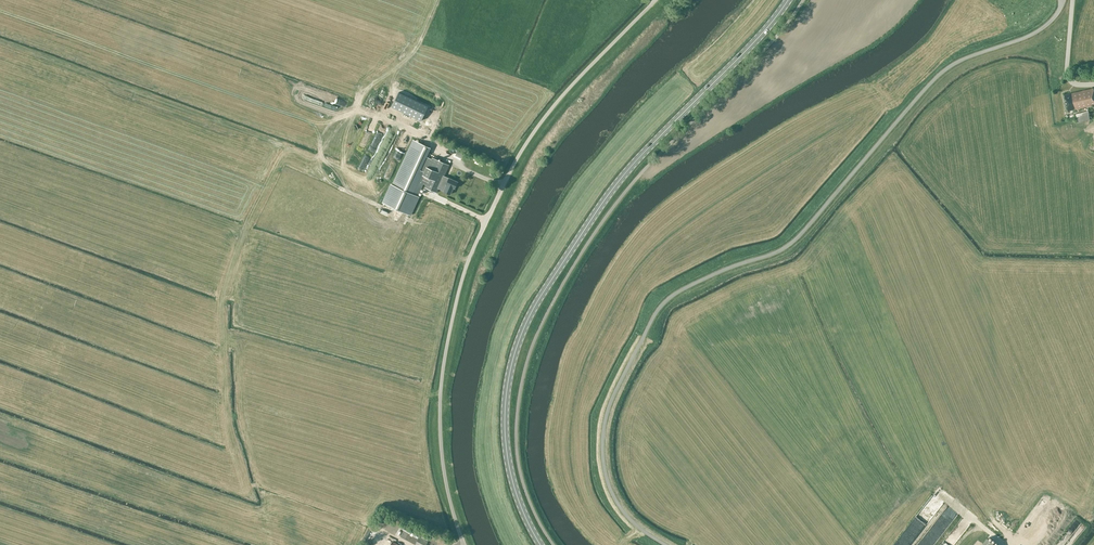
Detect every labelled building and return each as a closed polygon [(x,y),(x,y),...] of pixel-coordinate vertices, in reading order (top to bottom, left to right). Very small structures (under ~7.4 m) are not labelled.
[(1064,95),(1068,111),(1093,105),(1093,90),(1093,88),(1064,95)] [(399,92),(392,107),(421,121),(428,106),(399,92)] [(1088,111),(1075,114),(1077,122),(1090,119),(1088,111)] [(1093,133),(1093,132),(1089,130),(1082,146),(1088,149),(1093,133)] [(432,157),(431,158),(426,156),(431,147),(413,139),(383,202),(410,214),(418,196),(417,195),(423,182),(426,184),(425,187),(436,193),(438,188),(444,190),(443,191),(450,194),(453,187),(455,188),(458,181),(449,177),(449,178),(444,176),(449,165),(432,157)] [(1020,504),(1006,519),(1012,525),(1026,509),(1020,504)] [(1035,506),(1019,530),(1024,533),(1039,509),(1035,506)] [(1053,507),(1035,531),(1038,533),(1036,535),(1040,538),(1058,514),(1056,512),(1058,511),(1053,507)] [(419,537),(418,539),(403,531),(400,536),(415,544),(416,543),(419,544),(426,544),(428,542),(419,537)]
